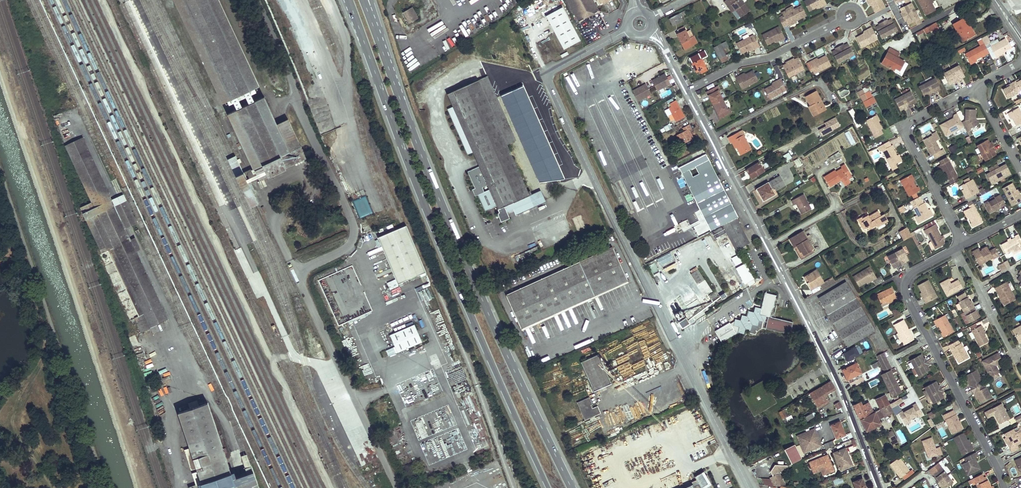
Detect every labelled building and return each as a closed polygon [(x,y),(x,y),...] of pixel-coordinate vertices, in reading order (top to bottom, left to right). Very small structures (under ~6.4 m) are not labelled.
[(574,17),(594,7),(590,0),(564,0),(574,17)] [(742,0),(729,0),(732,4),(737,11),(746,5),(742,0)] [(922,10),(931,5),(929,0),(917,0),(922,10)] [(803,10),(798,1),(790,5),(785,7),(784,7),(783,6),(778,8),(780,11),(785,20),(785,21),(790,19),(789,17),(792,16),(803,10)] [(430,9),(427,3),(416,9),(418,11),(410,15),(407,11),(401,15),(407,24),(430,9)] [(575,36),(557,3),(544,10),(562,43),(575,36)] [(680,15),(677,8),(667,13),(671,20),(680,15)] [(785,20),(780,11),(775,13),(780,22),(785,20)] [(964,24),(960,14),(947,21),(953,31),(956,29),(958,33),(962,31),(963,34),(971,30),(967,23),(964,24)] [(893,25),(888,15),(885,17),(884,16),(883,15),(875,19),(876,20),(877,21),(873,23),(878,33),(893,25)] [(930,25),(927,21),(919,25),(921,30),(930,25)] [(870,36),(868,32),(872,30),(869,23),(868,23),(864,25),(865,26),(860,29),(853,33),(858,42),(870,36)] [(684,28),(682,24),(675,28),(673,29),(681,44),(692,38),(687,26),(684,28)] [(752,34),(748,35),(747,32),(734,38),(739,48),(746,44),(751,41),(752,43),(756,41),(752,34)] [(1006,44),(1001,34),(994,38),(986,42),(991,53),(999,49),(998,48),(1006,44)] [(725,42),(723,36),(709,42),(716,56),(722,53),(718,45),(725,42)] [(850,50),(845,40),(841,42),(840,41),(840,39),(832,44),(833,45),(833,46),(829,48),(835,58),(850,50)] [(984,49),(981,43),(976,45),(975,43),(960,51),(964,59),(967,58),(970,56),(977,53),(978,54),(980,53),(980,52),(984,49)] [(887,50),(881,48),(875,60),(888,66),(890,63),(894,66),(899,56),(893,53),(895,48),(890,45),(887,50)] [(705,52),(702,46),(687,53),(692,64),(696,62),(698,66),(703,63),(699,55),(705,52)] [(617,61),(624,58),(619,48),(612,52),(617,61)] [(811,69),(827,60),(822,51),(815,55),(810,57),(809,56),(805,58),(811,69)] [(623,56),(627,64),(636,59),(632,52),(623,56)] [(790,53),(782,58),(783,59),(784,60),(780,62),(785,72),(801,64),(796,54),(792,56),(791,55),(790,53)] [(953,62),(938,71),(944,81),(947,79),(948,80),(949,81),(956,77),(955,76),(954,75),(959,72),(953,62)] [(737,80),(740,78),(742,81),(755,75),(750,65),(743,69),(737,72),(737,70),(733,72),(737,80)] [(668,81),(663,70),(649,77),(655,88),(668,81)] [(475,76),(500,133),(510,129),(485,72),(475,76)] [(780,87),(778,83),(781,81),(777,74),(774,76),(774,78),(769,80),(762,84),(767,94),(780,87)] [(930,74),(914,83),(919,93),(923,91),(924,92),(924,94),(933,89),(932,88),(931,86),(935,84),(930,74)] [(1001,94),(1020,83),(1020,80),(1018,74),(1014,77),(1012,78),(1011,76),(1003,80),(1004,82),(1001,84),(997,86),(1001,94)] [(500,133),(475,76),(445,90),(451,103),(445,105),(465,150),(470,148),(472,152),(503,139),(500,133)] [(708,90),(712,98),(721,94),(716,86),(720,84),(717,79),(707,83),(710,89),(708,90)] [(643,80),(630,87),(636,98),(649,91),(646,86),(643,80)] [(803,96),(800,98),(806,109),(812,106),(813,109),(818,107),(815,102),(819,100),(812,87),(801,92),(803,96)] [(905,88),(890,96),(895,106),(899,104),(900,105),(900,106),(908,102),(907,101),(907,100),(910,98),(905,88)] [(712,98),(716,105),(719,104),(722,109),(730,105),(728,101),(725,102),(721,94),(712,98)] [(253,168),(289,151),(284,139),(281,140),(264,103),(231,119),(249,156),(248,157),(253,168)] [(971,115),(972,106),(961,104),(959,117),(956,119),(958,123),(961,129),(965,127),(965,125),(972,121),(969,116),(971,115)] [(1020,126),(1020,125),(1020,116),(1020,117),(1013,104),(1003,109),(1007,115),(1011,122),(1016,119),(1020,126)] [(856,128),(861,125),(853,108),(848,111),(856,128)] [(862,118),(871,136),(879,132),(876,127),(878,126),(874,119),(871,113),(862,118)] [(934,121),(940,133),(958,123),(956,119),(954,115),(950,118),(948,114),(934,121)] [(816,131),(819,137),(840,128),(835,117),(821,123),(823,128),(816,131)] [(672,131),(673,134),(686,126),(683,121),(676,124),(678,128),(672,131)] [(284,139),(289,151),(301,145),(290,124),(279,130),(284,139)] [(686,126),(673,134),(677,140),(690,133),(686,126)] [(727,138),(730,136),(737,149),(747,144),(740,130),(737,132),(734,127),(725,132),(727,138)] [(935,147),(930,137),(934,135),(930,128),(925,131),(925,132),(919,136),(923,144),(922,145),(926,152),(928,151),(930,155),(938,150),(937,146),(935,147)] [(851,145),(855,143),(849,130),(844,133),(851,145)] [(1020,130),(1012,134),(1014,138),(1016,138),(1018,142),(1020,147),(1020,146),(1020,131),(1020,130)] [(106,190),(80,134),(62,142),(88,199),(78,204),(101,255),(99,256),(104,267),(102,268),(128,323),(134,320),(140,334),(149,330),(156,326),(167,321),(149,283),(122,224),(106,190)] [(981,136),(970,142),(972,144),(978,157),(989,151),(987,147),(988,146),(989,146),(985,139),(983,140),(981,136)] [(886,144),(883,138),(872,144),(875,149),(876,148),(886,166),(891,163),(895,161),(892,155),(888,148),(890,147),(888,143),(886,144)] [(513,160),(503,139),(472,152),(477,162),(466,167),(471,179),(513,160)] [(678,163),(709,227),(721,221),(735,215),(736,214),(705,149),(678,163)] [(786,162),(792,158),(788,152),(782,156),(786,162)] [(940,153),(934,157),(936,161),(934,162),(937,167),(942,176),(942,175),(950,171),(951,171),(944,157),(943,157),(940,153)] [(763,164),(758,156),(743,164),(747,172),(763,164)] [(247,181),(236,157),(232,158),(228,160),(251,208),(255,206),(258,205),(249,186),(252,185),(249,180),(247,181)] [(793,161),(797,167),(801,165),(798,158),(793,161)] [(984,168),(980,170),(986,180),(1005,170),(1000,160),(993,163),(984,168)] [(845,178),(844,176),(843,174),(847,171),(842,161),(820,173),(825,183),(837,177),(839,182),(845,178)] [(781,180),(775,170),(752,183),(754,187),(756,185),(760,193),(771,187),(768,181),(771,180),(773,184),(781,180)] [(904,173),(895,178),(903,193),(906,191),(910,189),(914,187),(912,184),(910,184),(907,179),(904,173)] [(973,188),(966,174),(964,175),(959,178),(956,179),(958,184),(961,190),(960,191),(962,194),(970,190),(973,188)] [(997,185),(1004,199),(1009,197),(1011,200),(1018,197),(1015,192),(1013,193),(1010,186),(1007,180),(997,185)] [(106,190),(122,224),(134,219),(118,184),(106,190)] [(807,203),(799,188),(787,195),(789,199),(792,198),(798,208),(807,203)] [(972,193),(970,190),(962,194),(960,195),(962,198),(972,193)] [(992,205),(1000,200),(994,190),(989,193),(984,196),(978,199),(983,209),(988,207),(992,205)] [(532,204),(527,192),(503,202),(506,208),(511,205),(514,212),(532,204)] [(909,205),(916,220),(927,214),(923,208),(919,200),(917,200),(916,197),(910,200),(912,203),(909,205)] [(976,218),(967,202),(963,204),(958,206),(961,213),(964,218),(963,219),(966,224),(976,218)] [(900,214),(905,211),(902,206),(897,208),(900,214)] [(853,218),(856,222),(859,220),(863,226),(865,225),(866,227),(874,222),(872,217),(878,213),(875,208),(865,214),(864,212),(853,218)] [(722,222),(710,228),(714,235),(725,229),(726,231),(728,229),(737,246),(746,241),(740,230),(742,229),(735,215),(721,221),(722,222)] [(420,264),(401,217),(372,229),(392,276),(420,264)] [(934,234),(930,226),(932,224),(930,221),(918,227),(920,231),(922,230),(930,246),(938,241),(936,237),(934,234)] [(898,232),(903,241),(911,237),(906,228),(898,232)] [(734,247),(737,246),(728,229),(726,231),(734,247)] [(790,238),(794,246),(796,244),(801,254),(802,253),(804,255),(814,250),(804,231),(790,238)] [(1005,252),(1009,250),(1011,248),(1019,244),(1018,242),(1020,240),(1020,238),(1018,232),(1014,234),(1015,236),(1011,238),(1007,240),(1000,243),(1005,252)] [(609,242),(502,290),(518,324),(624,276),(609,242)] [(800,259),(815,252),(814,250),(804,255),(802,253),(801,254),(796,244),(794,246),(800,259)] [(972,252),(977,261),(989,255),(991,257),(991,259),(999,254),(995,247),(989,250),(987,246),(982,248),(983,249),(980,251),(979,248),(972,252)] [(884,256),(889,265),(893,263),(893,265),(894,266),(903,261),(902,260),(901,258),(905,256),(900,247),(884,256)] [(731,258),(734,266),(742,263),(739,255),(731,258)] [(989,255),(977,261),(979,264),(991,257),(989,255)] [(675,257),(662,264),(664,267),(677,261),(675,257)] [(746,263),(735,268),(744,285),(754,280),(746,263)] [(809,277),(812,282),(818,279),(820,281),(821,284),(833,278),(831,273),(826,276),(819,264),(809,269),(812,275),(809,277)] [(865,265),(849,274),(854,284),(861,280),(866,277),(867,279),(872,276),(865,265)] [(703,276),(699,278),(705,290),(709,287),(703,276)] [(919,295),(921,299),(929,296),(927,292),(931,289),(924,276),(914,282),(918,289),(921,294),(919,295)] [(941,292),(956,284),(953,277),(945,282),(942,277),(935,281),(941,292)] [(1000,297),(1005,305),(1016,299),(1006,281),(995,287),(997,290),(999,289),(1002,295),(1000,297)] [(819,298),(847,347),(875,330),(846,282),(819,298)] [(888,286),(871,292),(875,302),(881,300),(887,297),(887,300),(892,298),(888,286)] [(715,287),(706,291),(709,297),(718,292),(715,287)] [(774,292),(762,290),(759,306),(752,305),(751,310),(746,309),(745,315),(739,314),(738,319),(732,318),(731,323),(737,324),(736,329),(742,330),(742,329),(753,331),(756,329),(758,327),(759,326),(762,326),(764,326),(788,331),(790,319),(769,314),(774,292)] [(962,297),(960,293),(953,297),(962,313),(965,319),(972,315),(969,309),(970,308),(976,305),(974,300),(968,304),(965,299),(964,300),(962,297)] [(672,309),(676,315),(682,312),(683,311),(679,304),(672,309)] [(685,317),(682,312),(676,315),(680,321),(685,317)] [(949,329),(940,313),(931,317),(934,324),(938,330),(937,330),(939,334),(949,329)] [(898,337),(900,341),(908,336),(898,316),(889,321),(893,329),(898,337)] [(1016,334),(1020,331),(1020,318),(1010,324),(1013,329),(1009,331),(1013,340),(1018,338),(1016,334)] [(687,320),(680,325),(684,331),(691,326),(687,320)] [(423,338),(416,321),(391,331),(399,349),(407,345),(408,347),(411,346),(410,344),(423,338)] [(971,325),(978,340),(982,338),(978,331),(977,328),(978,327),(976,323),(971,325)] [(966,328),(974,342),(978,340),(971,325),(966,328)] [(149,330),(152,336),(159,333),(156,326),(149,330)] [(965,356),(957,341),(956,341),(954,337),(944,343),(946,348),(948,348),(953,357),(955,362),(965,356)] [(597,346),(578,354),(591,384),(610,375),(597,346)] [(863,355),(859,346),(841,354),(845,362),(863,355)] [(992,347),(984,352),(992,368),(993,367),(989,361),(991,360),(989,356),(993,354),(995,352),(992,347)] [(917,354),(914,350),(904,355),(913,371),(923,366),(921,362),(923,361),(924,361),(919,353),(918,353),(917,354)] [(888,365),(880,351),(873,355),(875,358),(877,362),(881,369),(886,366),(888,365)] [(985,372),(987,370),(992,368),(984,352),(977,357),(985,372)] [(656,362),(660,371),(665,368),(661,360),(656,362)] [(860,371),(856,363),(841,370),(845,379),(860,371)] [(972,365),(961,371),(964,375),(966,380),(965,381),(967,385),(969,389),(971,388),(973,393),(976,398),(986,392),(981,382),(980,383),(976,385),(974,381),(972,377),(976,376),(977,375),(972,365)] [(881,369),(872,374),(881,394),(897,387),(886,366),(881,369)] [(490,435),(464,378),(450,385),(455,397),(459,395),(460,398),(458,400),(460,404),(462,403),(472,425),(467,428),(470,435),(476,432),(479,440),(490,435)] [(932,382),(929,378),(919,384),(920,386),(923,391),(926,396),(927,399),(937,393),(935,389),(937,388),(938,387),(934,381),(933,381),(932,382)] [(821,384),(825,393),(834,388),(829,379),(821,384)] [(752,411),(771,399),(766,398),(766,399),(765,401),(764,403),(761,405),(759,406),(756,406),(754,406),(752,405),(751,405),(749,404),(747,402),(746,400),(745,398),(745,396),(746,393),(746,391),(748,389),(750,387),(752,386),(754,385),(756,385),(758,386),(759,380),(740,392),(752,411)] [(821,384),(808,391),(814,404),(817,402),(828,397),(825,393),(821,384)] [(583,414),(597,408),(593,400),(590,402),(588,398),(590,397),(587,390),(574,395),(583,414)] [(850,398),(856,413),(870,406),(875,403),(878,402),(873,391),(865,395),(864,393),(857,397),(856,395),(850,398)] [(875,403),(878,409),(888,404),(885,398),(878,402),(875,403)] [(1004,414),(997,401),(987,406),(995,419),(1004,414)] [(252,486),(258,484),(254,472),(234,479),(208,403),(178,413),(198,471),(191,473),(195,484),(188,487),(253,487),(252,486)] [(898,414),(904,425),(922,415),(916,404),(898,414)] [(936,410),(939,414),(949,408),(947,404),(936,410)] [(856,413),(861,426),(877,418),(870,406),(856,413)] [(939,414),(946,428),(957,422),(949,408),(939,414)] [(1012,417),(1020,412),(1019,408),(1010,413),(1012,417)] [(929,420),(935,417),(932,411),(927,414),(929,420)] [(822,416),(813,419),(815,425),(824,421),(822,416)] [(829,421),(834,434),(843,430),(838,417),(829,421)] [(438,425),(432,428),(440,449),(463,440),(454,418),(445,422),(446,424),(447,427),(440,430),(438,425)] [(1011,440),(1020,435),(1013,424),(1010,425),(1009,424),(1004,426),(1006,430),(1001,432),(999,433),(1003,439),(1004,439),(1006,443),(1011,440)] [(892,437),(887,425),(881,428),(886,439),(892,437)] [(962,435),(958,427),(948,432),(954,445),(961,442),(963,446),(968,444),(965,439),(964,440),(962,435)] [(802,454),(822,447),(815,428),(795,436),(802,454)] [(919,435),(922,445),(923,445),(926,452),(934,449),(934,451),(938,449),(936,442),(932,443),(928,432),(919,435)] [(395,450),(402,448),(397,433),(390,436),(395,450)] [(843,443),(831,448),(838,465),(850,461),(843,443)] [(790,465),(801,460),(794,445),(784,450),(790,465)] [(977,464),(972,453),(974,451),(972,448),(963,453),(965,456),(963,457),(960,459),(965,470),(977,464)] [(367,464),(362,451),(356,453),(361,466),(367,464)] [(895,468),(898,473),(907,467),(897,452),(888,458),(892,463),(893,462),(896,468),(895,468)] [(822,476),(834,472),(828,455),(808,461),(812,475),(820,472),(822,476)] [(1020,465),(1020,455),(1012,459),(1016,468),(1020,465)] [(767,475),(771,483),(778,483),(783,484),(776,469),(780,467),(778,462),(773,462),(768,469),(770,473),(767,475)] [(948,478),(937,463),(929,468),(930,470),(932,473),(931,474),(936,480),(937,479),(939,482),(940,484),(948,478)] [(977,469),(963,475),(966,480),(971,478),(973,477),(977,485),(974,486),(975,487),(988,487),(985,483),(979,472),(978,472),(977,469)] [(850,476),(855,487),(856,487),(864,485),(859,472),(850,476)] [(705,473),(694,477),(697,485),(688,487),(711,487),(705,473)] [(834,486),(843,482),(841,477),(832,481),(834,486)] [(924,487),(929,487),(924,479),(921,481),(924,487)]
